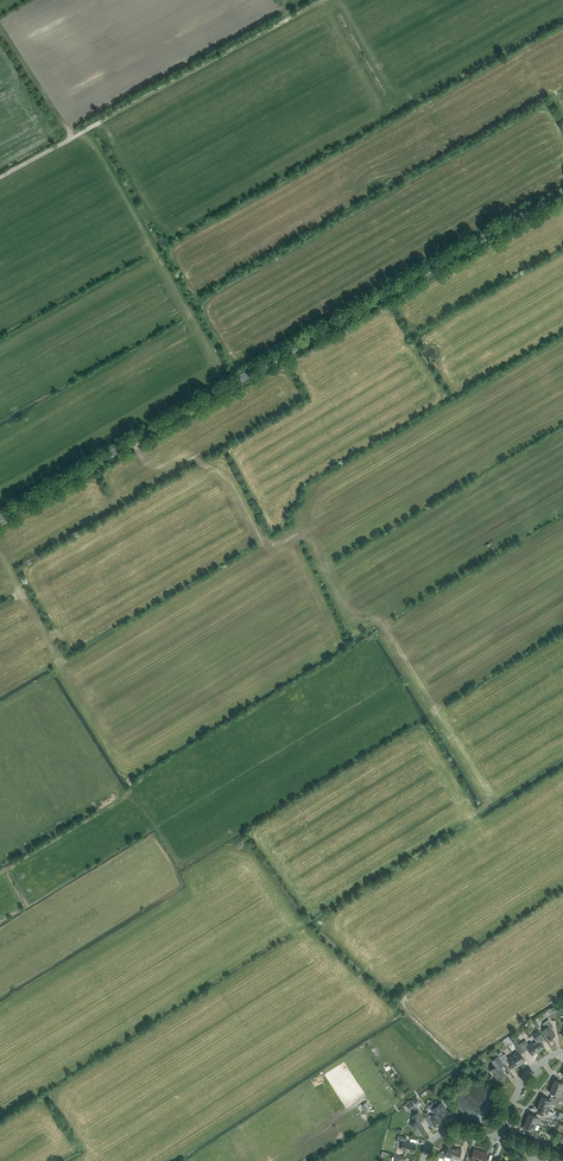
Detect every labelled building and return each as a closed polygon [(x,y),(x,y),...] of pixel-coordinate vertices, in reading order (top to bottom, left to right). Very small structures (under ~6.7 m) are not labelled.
[(543,1030),(549,1039),(555,1034),(551,1029),(554,1027),(549,1019),(543,1023),(546,1028),(543,1030)] [(532,1042),(538,1051),(544,1047),(542,1043),(546,1040),(539,1030),(533,1035),(535,1037),(531,1040),(532,1042)] [(525,1040),(519,1044),(524,1051),(528,1049),(532,1055),(538,1051),(532,1042),(529,1045),(525,1040)] [(515,1046),(519,1051),(513,1055),(519,1064),(525,1060),(521,1054),(524,1051),(519,1044),(518,1043),(515,1046)] [(513,1068),(519,1064),(513,1055),(508,1058),(504,1053),(500,1057),(505,1064),(509,1062),(513,1068)] [(505,1074),(500,1067),(503,1064),(498,1056),(494,1059),(497,1065),(491,1069),(497,1079),(505,1074)] [(562,1083),(555,1080),(552,1086),(562,1090),(562,1089),(562,1080),(562,1083)] [(552,1086),(550,1092),(557,1095),(556,1098),(559,1100),(562,1101),(562,1094),(561,1093),(562,1090),(552,1086)] [(542,1097),(539,1103),(550,1107),(551,1104),(555,1105),(557,1103),(558,1103),(559,1100),(556,1098),(550,1096),(549,1100),(542,1097)] [(435,1114),(430,1117),(429,1115),(427,1115),(424,1117),(428,1122),(432,1119),(435,1124),(442,1119),(439,1116),(443,1113),(444,1114),(448,1111),(442,1102),(438,1105),(437,1104),(434,1103),(429,1106),(435,1114)] [(544,1112),(543,1115),(547,1117),(549,1118),(550,1118),(551,1115),(553,1115),(554,1112),(548,1110),(550,1107),(539,1103),(537,1109),(544,1112)] [(418,1112),(412,1116),(415,1121),(409,1125),(412,1130),(414,1129),(418,1135),(425,1130),(419,1121),(423,1119),(418,1112)] [(529,1113),(526,1120),(537,1124),(538,1121),(544,1123),(547,1124),(549,1118),(547,1117),(543,1115),(537,1113),(536,1116),(529,1113)] [(540,1132),(534,1130),(537,1124),(526,1120),(524,1126),(523,1125),(522,1129),(528,1131),(529,1128),(531,1129),(530,1132),(539,1136),(540,1132)] [(413,1153),(416,1144),(406,1141),(407,1137),(398,1135),(396,1141),(402,1143),(401,1149),(413,1153)] [(441,1152),(439,1157),(444,1159),(449,1160),(450,1160),(451,1158),(455,1147),(449,1145),(446,1153),(441,1152)] [(462,1150),(455,1147),(451,1158),(450,1160),(459,1160),(458,1160),(462,1150)] [(474,1160),(477,1160),(481,1151),(474,1149),(471,1157),(467,1155),(465,1160),(470,1160),(470,1159),(474,1160)] [(488,1154),(481,1151),(477,1160),(485,1160),(488,1154)]
